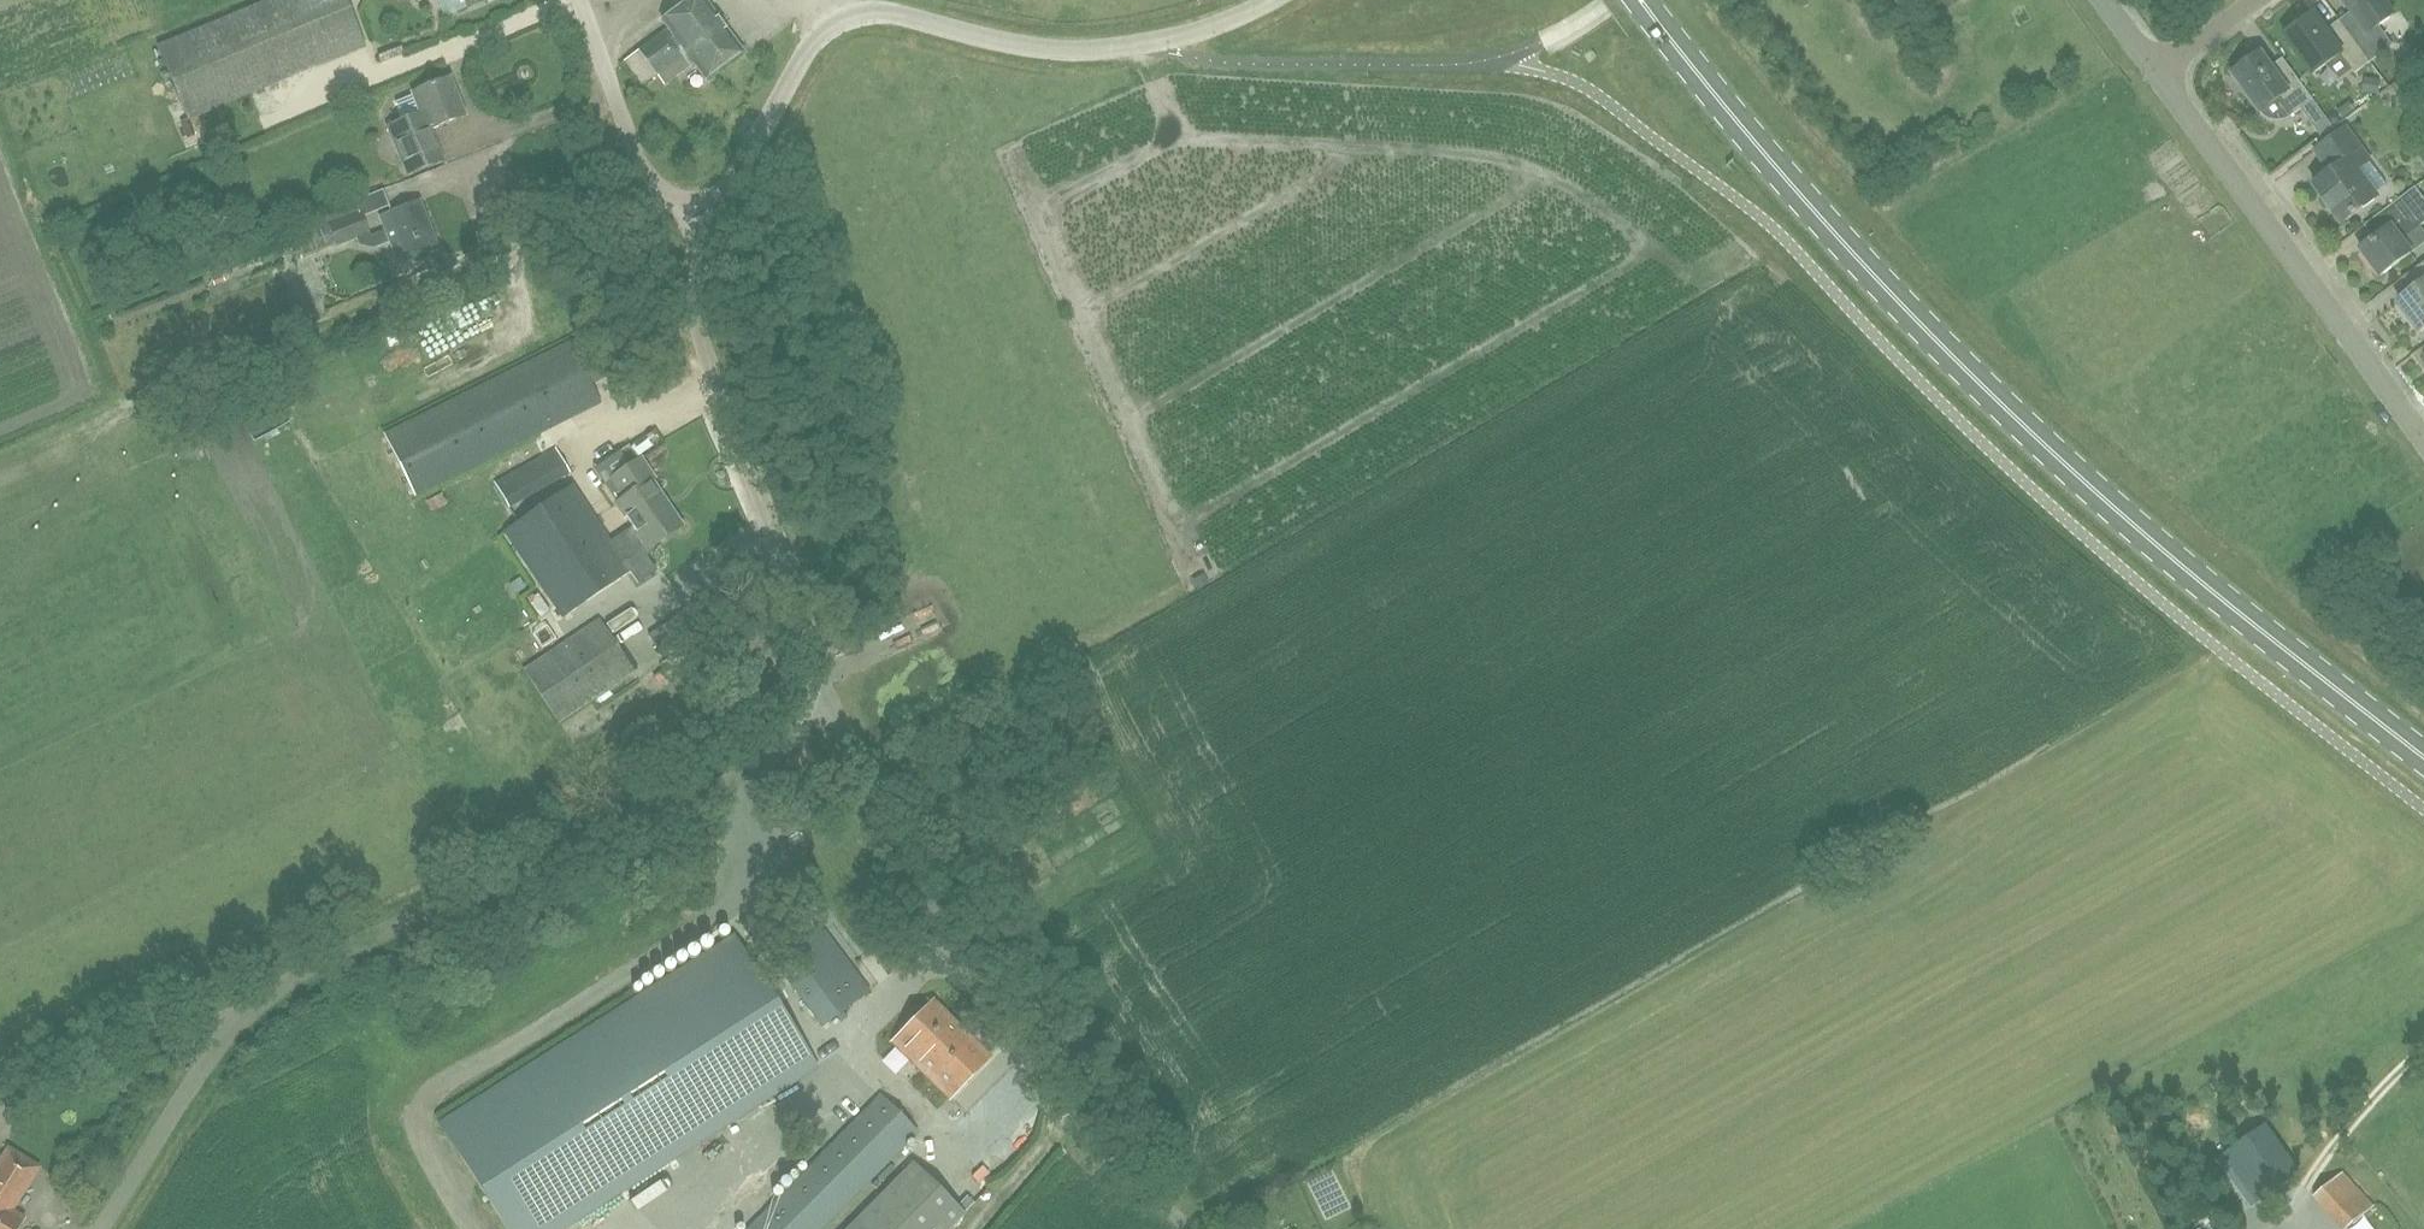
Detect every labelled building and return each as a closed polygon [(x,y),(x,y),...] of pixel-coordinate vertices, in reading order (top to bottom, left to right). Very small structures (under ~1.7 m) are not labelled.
[(158,50),(188,121),(335,60),(366,47),(347,0),(278,0),(158,50)] [(468,10),(494,0),(464,0),(468,10)] [(625,62),(643,86),(656,76),(683,56),(692,68),(694,71),(697,69),(706,82),(742,56),(717,22),(718,22),(703,0),(694,0),(690,3),(663,23),(668,30),(638,52),(625,62)] [(2351,13),(2365,32),(2353,41),(2371,64),(2373,63),(2393,48),(2379,28),(2394,17),(2381,0),(2342,0),(2351,13)] [(2341,56),(2356,76),(2371,64),(2353,41),(2351,38),(2337,49),(2313,17),(2284,38),(2313,77),(2341,56)] [(2289,121),(2295,117),(2314,103),(2294,76),(2283,84),(2261,55),(2232,76),(2261,115),(2264,119),(2268,121),(2272,123),(2278,124),(2284,123),(2289,121)] [(2339,111),(2355,92),(2339,79),(2323,98),(2339,111)] [(419,89),(419,93),(414,95),(414,96),(397,103),(404,122),(389,128),(402,161),(409,177),(443,164),(436,148),(430,133),(464,119),(449,81),(429,89),(426,86),(419,89)] [(2343,227),(2379,201),(2359,173),(2372,163),(2348,131),(2317,154),(2332,175),(2315,188),(2343,227)] [(2423,227),(2423,201),(2415,190),(2380,217),(2391,231),(2362,253),(2383,280),(2413,256),(2403,243),(2423,227)] [(374,250),(391,244),(400,267),(411,263),(415,267),(430,260),(430,255),(438,252),(419,203),(381,218),(386,232),(371,238),(370,234),(368,235),(357,239),(360,247),(374,250)] [(337,247),(357,239),(368,235),(356,204),(310,222),(314,232),(293,240),(302,261),(337,247)] [(2401,304),(2423,333),(2423,286),(2401,304)] [(589,336),(571,344),(385,437),(415,497),(601,405),(593,388),(610,379),(619,374),(598,331),(589,336)] [(495,483),(509,509),(570,474),(556,449),(495,483)] [(611,483),(624,502),(618,506),(634,529),(612,544),(574,488),(506,534),(564,620),(632,574),(625,564),(647,549),(649,552),(684,529),(653,484),(656,482),(643,461),(611,483)] [(697,612),(707,626),(720,617),(706,597),(693,606),(697,612)] [(562,723),(636,674),(601,622),(527,671),(562,723)] [(629,648),(655,638),(652,629),(625,639),(629,648)] [(825,1029),(869,994),(823,935),(778,970),(825,1029)] [(816,1067),(734,939),(441,1126),(507,1228),(563,1228),(816,1067)] [(951,1101),(990,1060),(934,1004),(894,1044),(951,1101)] [(753,1228),(824,1228),(918,1135),(882,1099),(753,1228)] [(2254,1209),(2301,1176),(2267,1128),(2219,1162),(2242,1194),(2243,1193),(2254,1209)] [(0,1168),(0,1228),(19,1228),(25,1220),(12,1212),(40,1168),(11,1150),(0,1168)] [(965,1217),(914,1166),(852,1228),(953,1228),(965,1217)] [(2375,1209),(2344,1174),(2316,1199),(2342,1228),(2352,1228),(2375,1209)]
